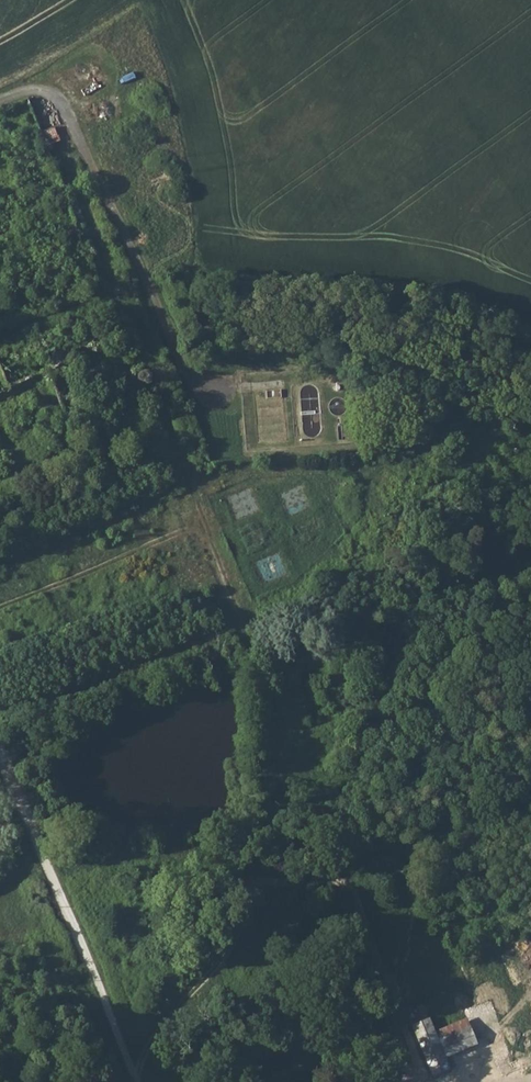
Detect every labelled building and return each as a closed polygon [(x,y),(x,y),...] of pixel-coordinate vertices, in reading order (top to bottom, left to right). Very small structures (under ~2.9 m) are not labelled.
[(122,321),(115,325),(123,348),(130,345),(122,321)] [(437,1016),(420,1024),(444,1073),(460,1066),(437,1016)]
